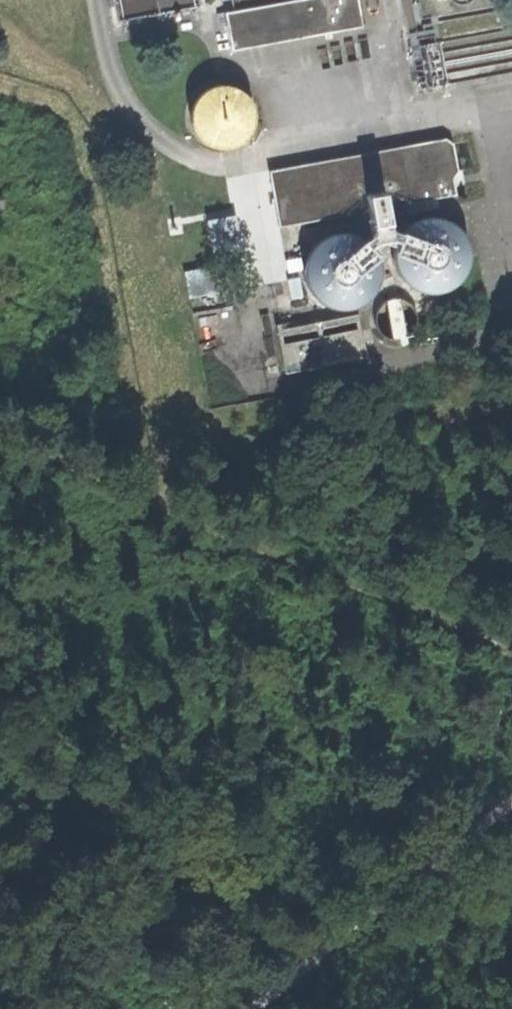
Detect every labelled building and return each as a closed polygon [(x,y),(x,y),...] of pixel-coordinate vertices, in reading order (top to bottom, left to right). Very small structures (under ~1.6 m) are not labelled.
[(226,9),(233,46),(364,23),(360,0),(276,0),(226,9)] [(258,139),(257,83),(202,85),(203,140),(258,139)] [(450,134),(268,167),(281,230),(318,222),(300,246),(303,294),(332,310),(371,302),(391,282),(418,292),(455,286),(475,263),(474,232),(452,203),(467,202),(450,134)] [(214,247),(244,244),(240,211),(210,214),(214,247)] [(232,261),(188,265),(191,294),(234,289),(232,261)] [(383,332),(404,331),(403,300),(381,301),(383,332)] [(358,311),(279,327),(287,366),(366,350),(358,311)]
